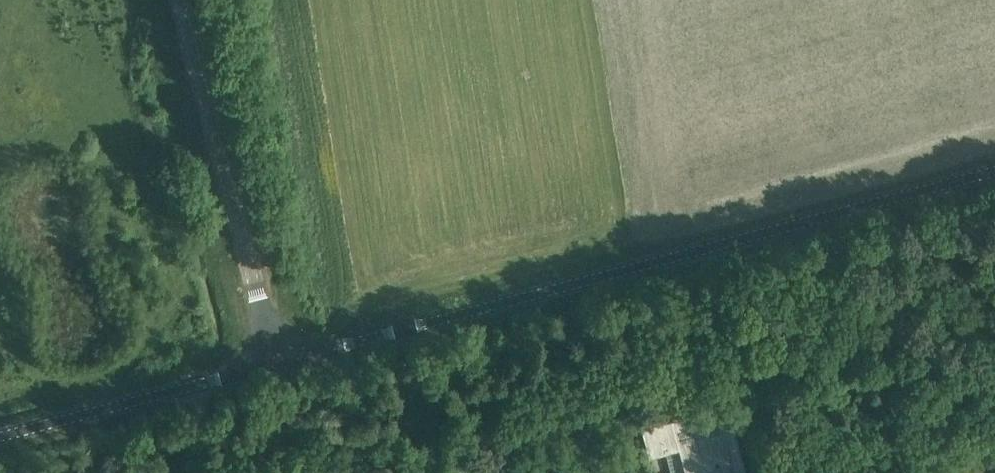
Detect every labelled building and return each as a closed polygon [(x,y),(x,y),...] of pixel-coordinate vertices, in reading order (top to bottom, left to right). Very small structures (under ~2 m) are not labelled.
[(735,428),(730,409),(674,424),(673,419),(642,427),(647,451),(663,447),(669,472),(735,472),(746,471),(735,428)]
